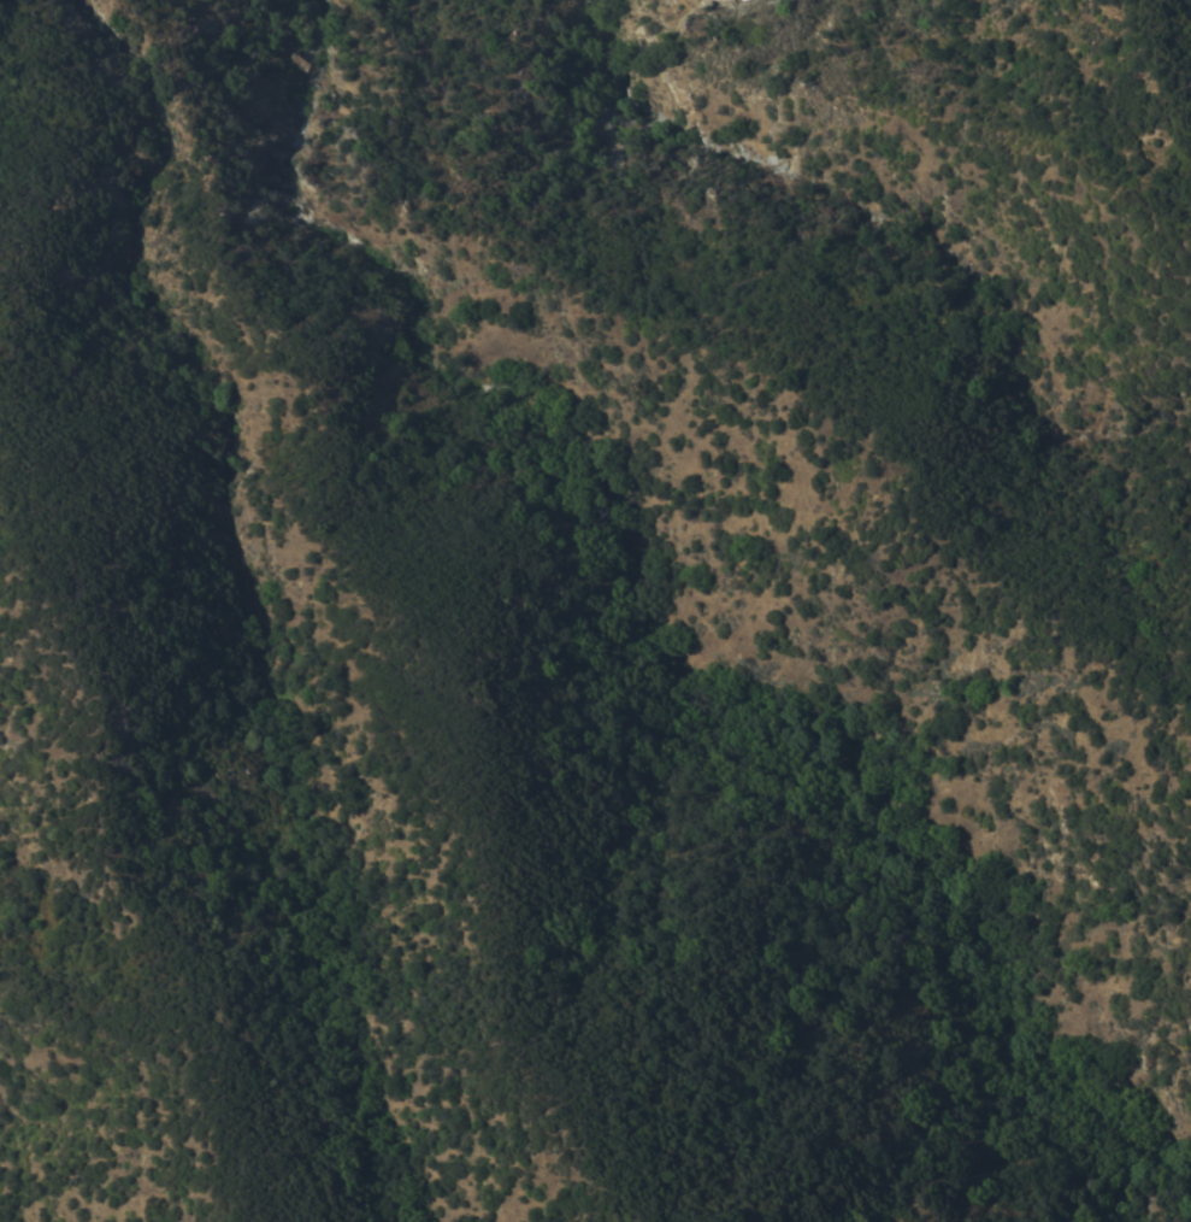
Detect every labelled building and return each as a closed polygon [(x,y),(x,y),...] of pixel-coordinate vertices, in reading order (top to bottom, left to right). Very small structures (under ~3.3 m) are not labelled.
[(303,63),(297,71),(279,59),(285,51),(303,63)]
